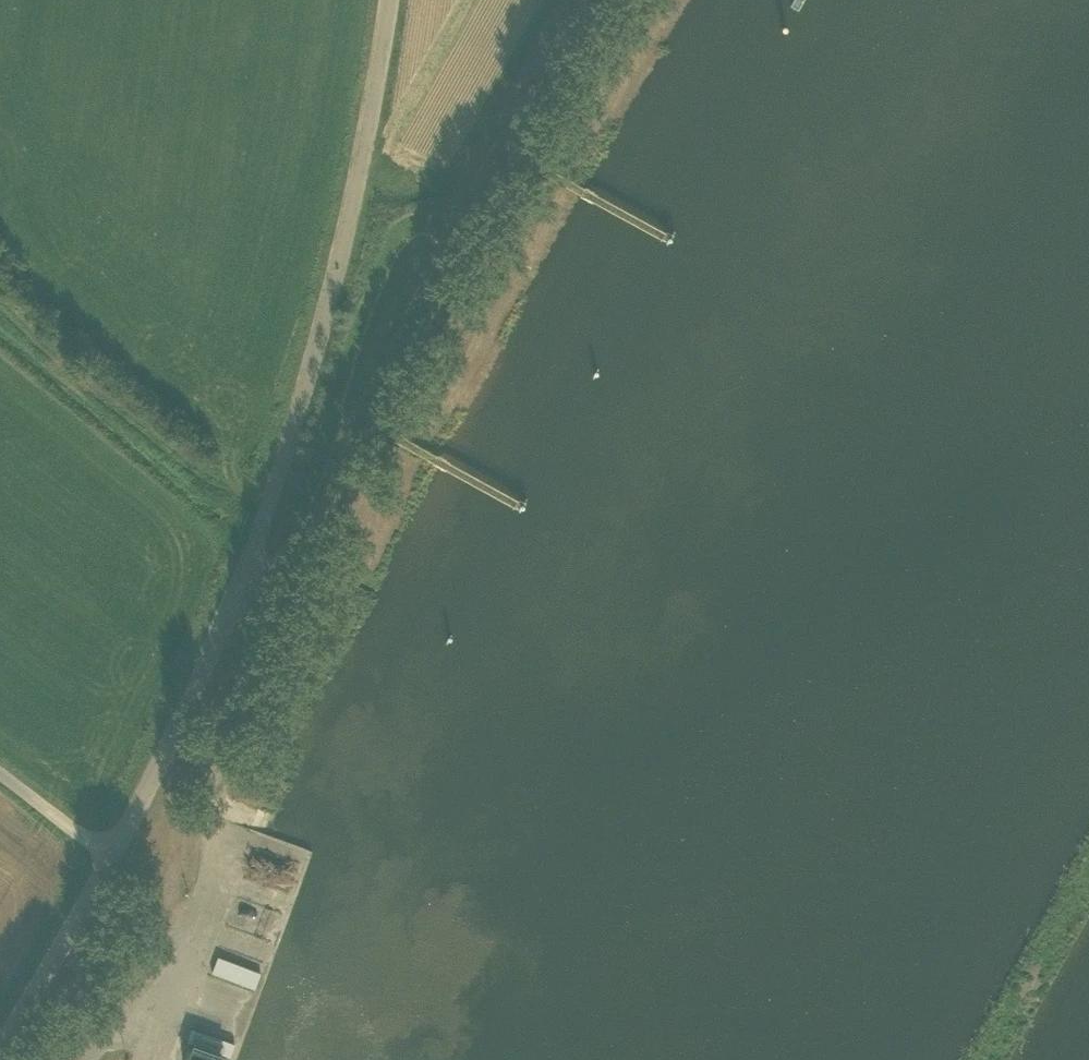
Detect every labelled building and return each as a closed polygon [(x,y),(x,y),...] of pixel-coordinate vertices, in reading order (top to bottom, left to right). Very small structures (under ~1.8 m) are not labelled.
[(227,1054),(184,1039),(177,1059),(178,1059),(225,1059),(227,1054)]
